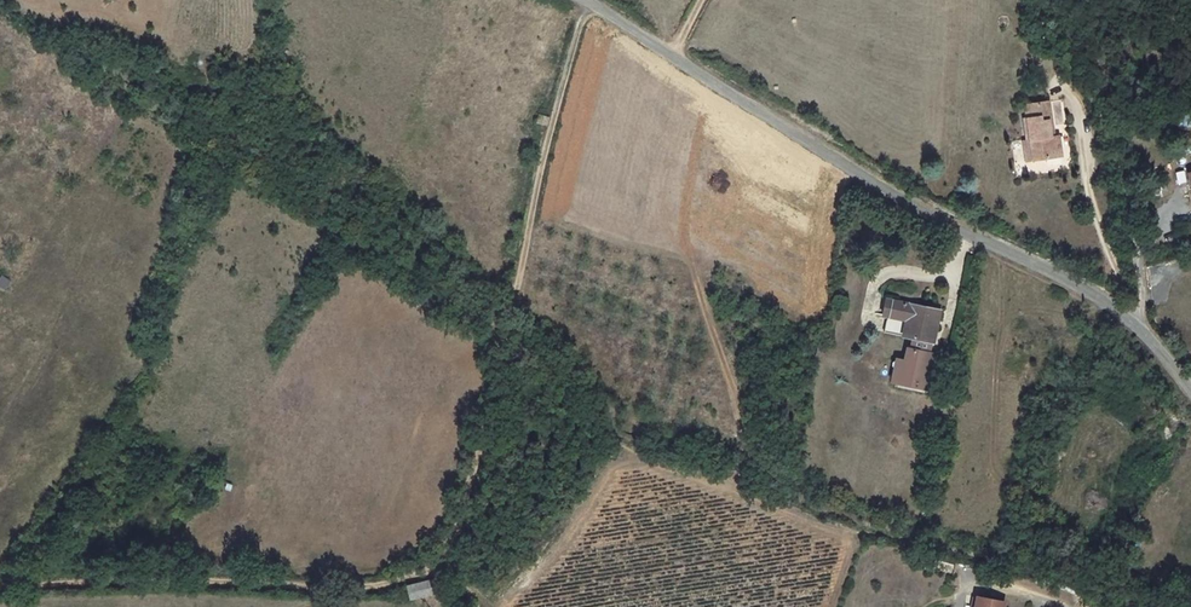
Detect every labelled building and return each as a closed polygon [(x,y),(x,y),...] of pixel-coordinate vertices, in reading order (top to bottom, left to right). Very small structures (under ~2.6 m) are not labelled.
[(1048,127),(1043,98),(1020,101),(1022,115),(1019,115),(1022,138),(1025,137),(1028,157),(1053,153),(1050,134),(1045,135),(1044,128),(1048,127)] [(540,132),(549,134),(552,124),(543,122),(540,132)] [(1178,136),(1190,134),(1190,124),(1164,128),(1165,134),(1178,132),(1178,136)] [(1190,138),(1190,134),(1178,136),(1178,132),(1165,134),(1166,138),(1175,136),(1175,140),(1190,138)] [(1022,138),(1018,138),(1021,159),(1028,157),(1025,137),(1022,138)] [(1190,220),(1190,212),(1179,214),(1180,222),(1190,220)] [(942,313),(879,298),(874,318),(898,323),(894,337),(906,340),(901,362),(892,360),(886,383),(924,392),(942,313)] [(930,580),(931,568),(925,567),(923,580),(930,580)] [(426,581),(397,589),(401,601),(429,595),(426,581)] [(1004,603),(976,598),(974,606),(1004,606),(1004,603)]
